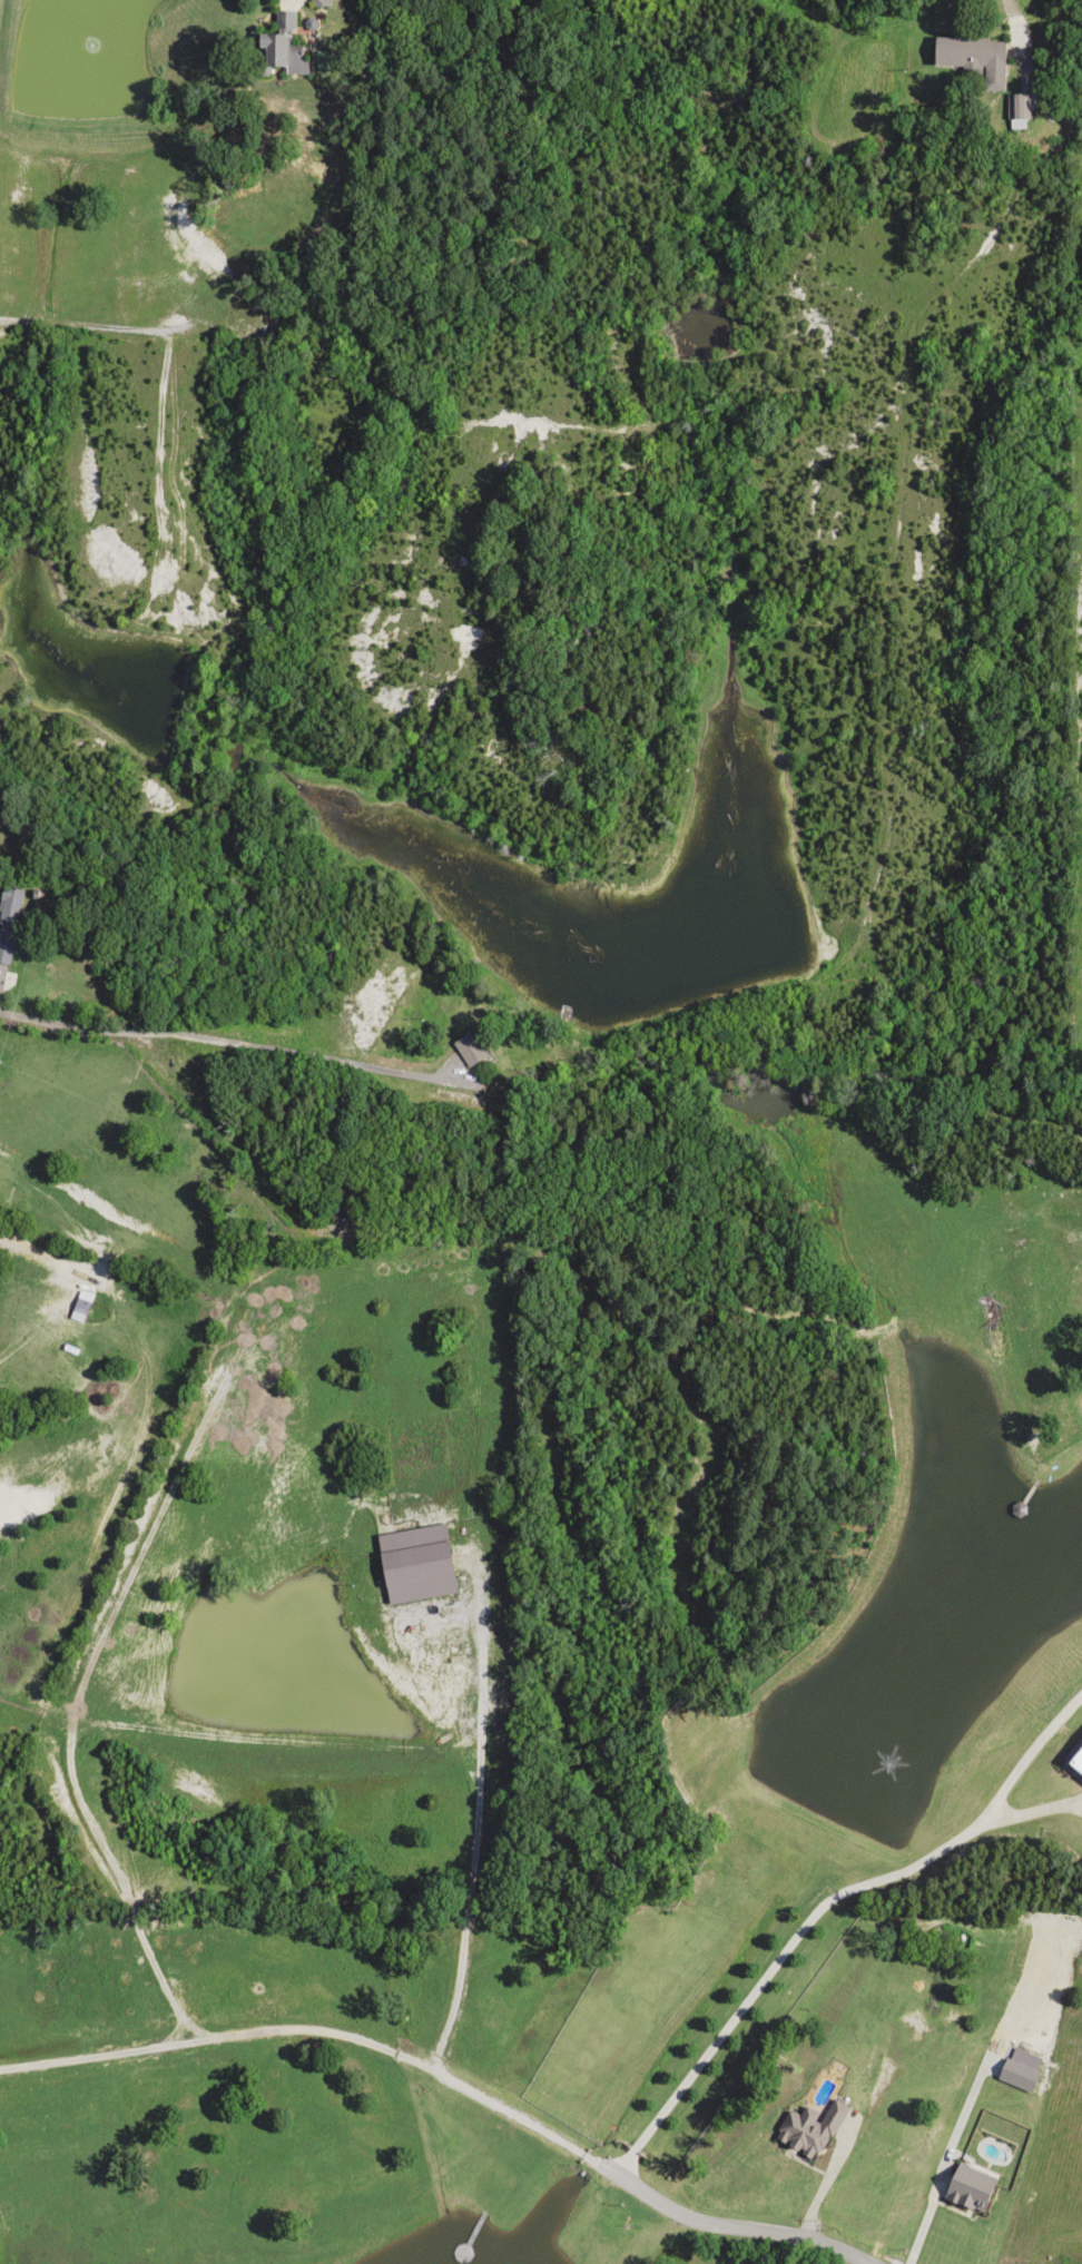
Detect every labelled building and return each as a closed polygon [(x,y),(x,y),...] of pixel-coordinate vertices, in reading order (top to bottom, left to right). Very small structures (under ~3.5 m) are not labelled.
[(293,10),(275,10),(275,33),(253,33),(253,64),(283,64),(283,36),(294,36),(293,10)] [(1001,39),(929,37),(928,65),(979,67),(978,90),(999,91),(1001,39)] [(1,885),(0,891),(0,963),(7,964),(20,889),(1,885)] [(483,1056),(468,1030),(450,1040),(464,1066),(483,1056)] [(1059,1761),(1081,1779),(1081,1732),(1059,1761)] [(820,2116),(802,2103),(796,2113),(790,2109),(771,2136),(811,2163),(849,2106),(834,2096),(820,2116)]
